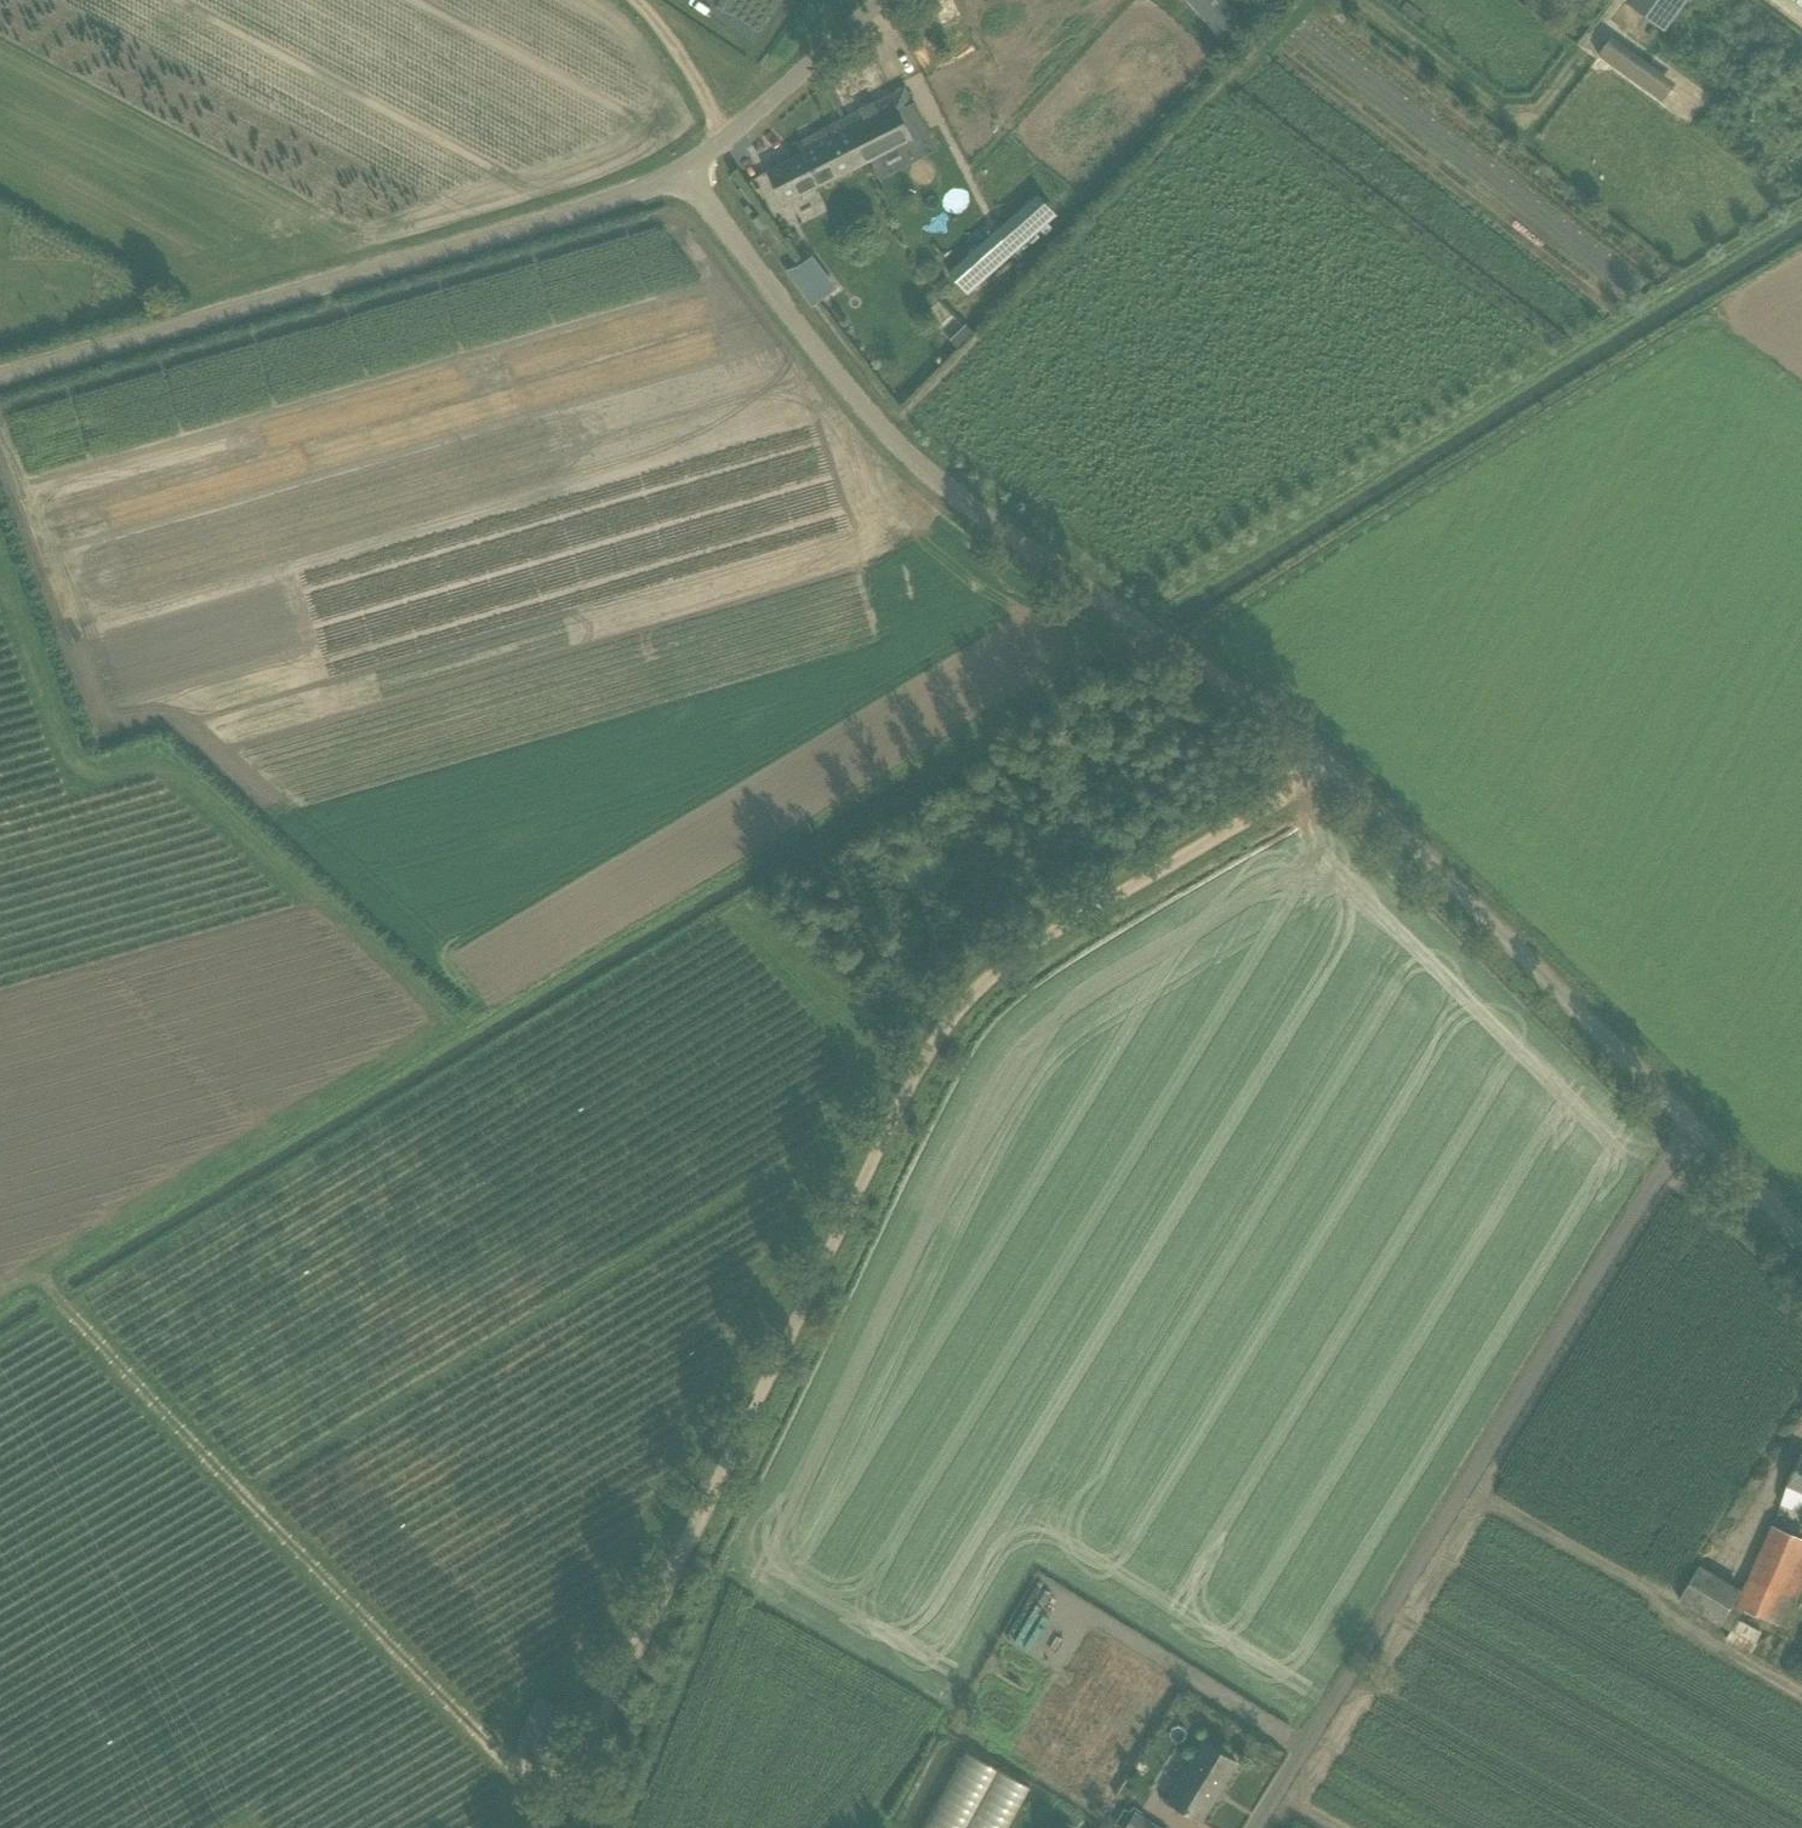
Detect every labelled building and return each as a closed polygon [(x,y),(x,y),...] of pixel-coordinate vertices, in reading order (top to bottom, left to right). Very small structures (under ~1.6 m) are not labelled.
[(1611,19),(1650,47),(1684,0),(1624,0),(1611,19)] [(1801,9),(1801,0),(1790,0),(1801,9)] [(1597,55),(1664,102),(1677,83),(1611,36),(1597,55)] [(906,87),(843,119),(849,131),(851,130),(867,161),(896,147),(906,166),(921,157),(911,138),(927,130),(913,101),(906,87)] [(784,204),(867,161),(851,130),(849,131),(843,119),(819,131),(820,133),(798,144),(803,154),(767,172),(784,204)] [(1037,195),(950,273),(969,294),(1056,216),(1037,195)] [(768,224),(761,215),(753,220),(760,230),(768,224)] [(814,252),(786,271),(811,306),(839,287),(814,252)] [(1801,1453),(1787,1485),(1801,1491),(1801,1453)] [(1801,1593),(1801,1537),(1772,1523),(1736,1605),(1787,1628),(1801,1593)] [(1700,1566),(1680,1601),(1721,1626),(1742,1590),(1700,1566)] [(1734,1629),(1752,1639),(1757,1641),(1762,1631),(1739,1619),(1734,1629)] [(517,1740),(550,1754),(569,1708),(536,1694),(517,1740)] [(1169,1801),(1202,1821),(1238,1763),(1206,1742),(1169,1801)] [(1024,1791),(1016,1787),(995,1827),(1004,1827),(1024,1791)] [(1137,1812),(1127,1827),(1163,1827),(1137,1812)] [(938,1816),(931,1827),(961,1827),(938,1816)]
